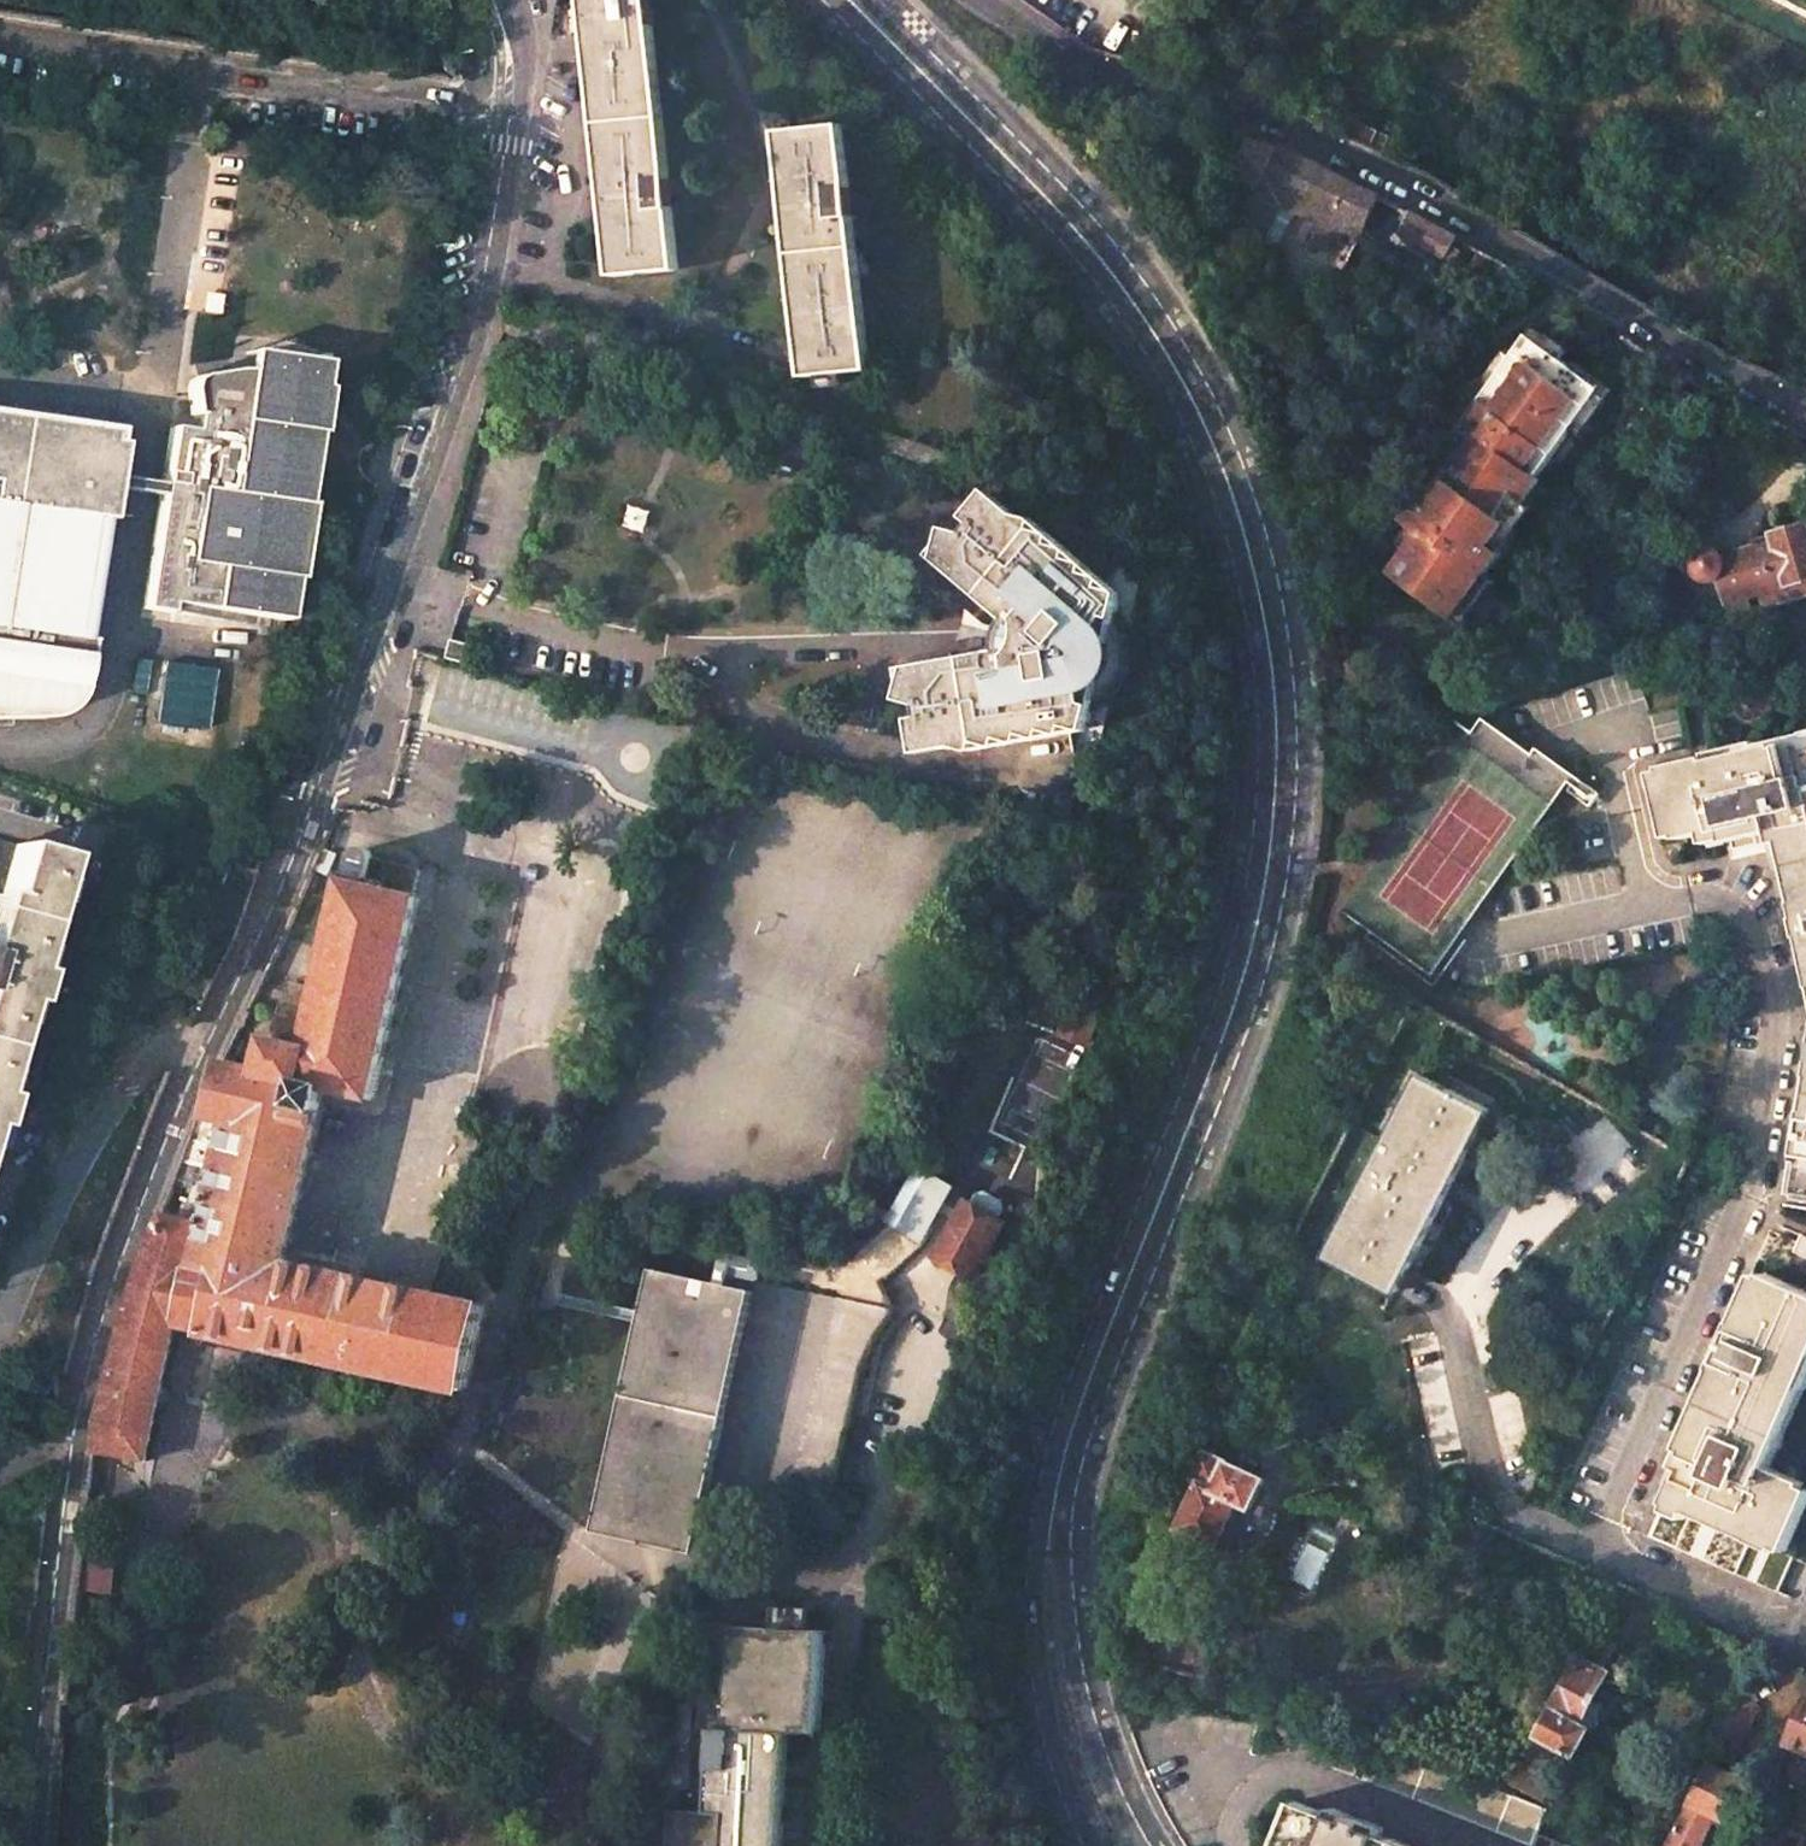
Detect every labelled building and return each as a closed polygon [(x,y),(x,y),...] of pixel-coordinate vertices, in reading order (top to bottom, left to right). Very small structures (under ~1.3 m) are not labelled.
[(619,274),(683,268),(656,0),(591,0),(619,274)] [(1343,116),(1336,130),(1384,153),(1391,139),(1343,116)] [(846,127),(783,134),(808,377),(871,371),(846,127)] [(1277,145),(1249,138),(1229,172),(1258,186),(1230,237),(1256,247),(1281,203),(1359,241),(1379,196),(1277,145)] [(1458,237),(1410,212),(1400,232),(1445,256),(1452,246),(1467,255),(1473,245),(1458,237)] [(1478,246),(1455,280),(1496,301),(1519,271),(1478,246)] [(1476,432),(1467,444),(1434,487),(1427,482),(1419,493),(1412,488),(1393,512),(1400,518),(1418,531),(1405,549),(1388,572),(1453,620),(1469,598),(1466,596),(1484,572),(1499,552),(1491,546),(1507,523),(1496,515),(1511,494),(1523,502),(1539,480),(1536,478),(1570,432),(1571,431),(1595,399),(1577,384),(1574,369),(1549,350),(1548,338),(1535,328),(1516,351),(1501,371),(1462,422),(1476,432)] [(1501,371),(1516,351),(1509,346),(1494,366),(1501,371)] [(324,361),(250,349),(247,369),(249,369),(263,370),(293,374),(306,380),(321,382),(324,361)] [(1615,389),(1580,362),(1574,369),(1577,384),(1595,399),(1571,431),(1580,437),(1615,389)] [(249,369),(247,369),(234,369),(198,375),(190,380),(188,389),(191,414),(194,414),(192,430),(171,426),(143,609),(191,616),(192,607),(232,613),(283,621),(290,577),(293,578),(293,579),(294,579),(306,502),(305,502),(305,503),(301,502),(312,430),(298,428),(306,380),(293,374),(263,370),(249,369)] [(51,717),(59,715),(65,712),(68,710),(74,704),(77,700),(79,697),(82,687),(92,621),(107,520),(119,442),(114,441),(115,431),(0,413),(0,718),(51,717)] [(1467,444),(1476,432),(1462,422),(1453,434),(1467,444)] [(1511,494),(1496,515),(1507,523),(1523,502),(1511,494)] [(962,581),(1007,618),(1006,620),(1001,629),(1001,631),(1000,632),(998,639),(998,641),(998,643),(998,650),(942,660),(937,676),(908,668),(899,699),(890,697),(880,733),(939,750),(977,743),(970,709),(1015,701),(1021,735),(1066,727),(1064,717),(1089,712),(1100,710),(1110,706),(1116,702),(1122,697),(1128,690),(1135,678),(1139,665),(1140,654),(1138,642),(1134,629),(1132,624),(1126,616),(1119,610),(1100,594),(1107,587),(1019,514),(976,503),(965,516),(973,524),(965,532),(944,526),(936,558),(966,566),(962,581)] [(1405,549),(1418,531),(1400,518),(1389,532),(1390,539),(1405,549)] [(1499,552),(1516,530),(1507,523),(1491,546),(1499,552)] [(1805,595),(1805,524),(1772,534),(1773,537),(1718,553),(1717,552),(1714,549),(1712,548),(1710,547),(1707,547),(1704,548),(1701,550),(1699,554),(1698,556),(1698,559),(1698,563),(1700,567),(1701,569),(1706,573),(1708,574),(1710,575),(1713,575),(1716,575),(1717,575),(1719,575),(1731,617),(1805,595)] [(1461,625),(1495,580),(1484,572),(1466,596),(1469,598),(1453,620),(1461,625)] [(1107,587),(1100,594),(1119,610),(1123,601),(1107,587)] [(231,622),(232,613),(192,607),(191,616),(231,622)] [(479,646),(452,639),(447,657),(474,665),(479,646)] [(155,719),(209,730),(221,670),(167,659),(155,719)] [(970,709),(977,743),(1021,735),(1015,701),(970,709)] [(1089,712),(1064,717),(1066,727),(1088,723),(1089,712)] [(1637,777),(1641,796),(1631,798),(1638,831),(1649,829),(1653,848),(1700,837),(1702,845),(1760,832),(1788,906),(1780,909),(1805,976),(1805,753),(1801,741),(1743,754),(1689,765),(1637,777)] [(15,844),(0,840),(0,895),(15,844)] [(17,1003),(24,1004),(34,972),(26,970),(59,856),(15,844),(0,895),(0,1061),(17,1003)] [(288,1261),(327,1088),(374,1098),(420,897),(415,896),(421,870),(418,870),(419,863),(416,859),(411,854),(404,850),(397,849),(391,848),(386,849),(379,851),(375,854),(374,853),(372,851),(368,849),(363,849),(359,851),(357,854),(356,856),(350,882),(346,881),(321,990),(293,984),(266,1055),(264,1069),(223,1059),(211,1114),(200,1111),(174,1180),(193,1187),(187,1207),(182,1206),(179,1219),(161,1213),(134,1286),(115,1353),(97,1420),(94,1450),(146,1459),(176,1325),(207,1333),(192,1398),(232,1409),(246,1351),(238,1348),(241,1339),(467,1388),(485,1304),(288,1261)] [(1485,1106),(1422,1074),(1329,1256),(1396,1290),(1489,1108),(1485,1106)] [(925,1180),(896,1233),(922,1247),(951,1195),(925,1180)] [(967,1204),(938,1256),(975,1276),(1003,1224),(998,1220),(1004,1209),(1002,1203),(985,1194),(978,1196),(973,1207),(967,1204)] [(726,1284),(767,1286),(768,1261),(727,1260),(726,1284)] [(651,1269),(595,1530),(696,1552),(752,1292),(651,1269)] [(1765,1273),(1743,1324),(1735,1321),(1714,1368),(1721,1372),(1664,1502),(1776,1550),(1805,1482),(1760,1462),(1805,1358),(1805,1291),(1765,1273)] [(0,1391),(0,1411),(10,1413),(15,1395),(0,1391)] [(1264,1481),(1207,1453),(1188,1492),(1194,1495),(1177,1529),(1227,1554),(1264,1481)] [(90,1544),(86,1576),(117,1579),(121,1548),(90,1544)] [(1636,1590),(1618,1582),(1538,1735),(1576,1755),(1590,1728),(1581,1724),(1608,1671),(1597,1666),(1636,1590)] [(788,1731),(822,1732),(827,1632),(736,1629),(731,1718),(737,1718),(736,1730),(714,1729),(710,1812),(669,1811),(668,1845),(783,1845),(788,1731)] [(1759,1705),(1741,1696),(1711,1757),(1728,1766),(1759,1705)] [(1791,1739),(1805,1747),(1805,1707),(1791,1739)] [(1548,1809),(1342,1728),(1337,1740),(1328,1765),(1533,1845),(1538,1833),(1548,1809)] [(1710,1764),(1669,1845),(1703,1845),(1716,1819),(1722,1822),(1742,1781),(1710,1764)] [(1544,1777),(1522,1766),(1512,1784),(1545,1800),(1553,1790),(1544,1777)] [(1802,1799),(1796,1815),(1805,1819),(1805,1801),(1802,1799)] [(1296,1801),(1279,1845),(1411,1845),(1382,1835),(1384,1828),(1333,1810),(1331,1815),(1296,1801)]
